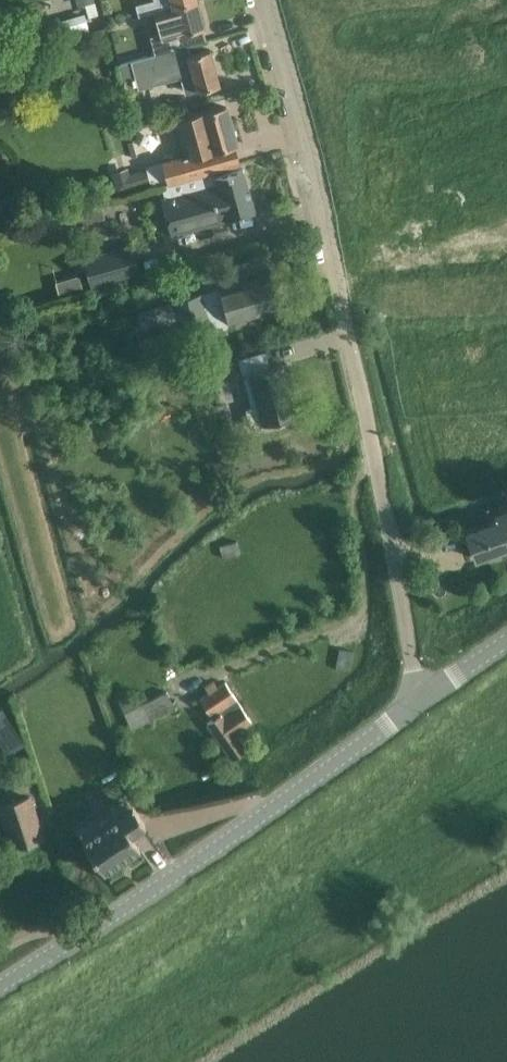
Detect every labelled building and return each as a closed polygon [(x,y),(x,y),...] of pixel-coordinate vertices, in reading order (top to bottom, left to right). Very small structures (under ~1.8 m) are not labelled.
[(135,5),(138,16),(139,16),(196,0),(152,0),(135,5)] [(196,0),(139,16),(141,23),(153,19),(152,14),(155,13),(160,34),(150,36),(154,54),(180,47),(207,40),(196,0)] [(61,41),(90,32),(85,13),(61,19),(63,23),(56,25),(61,41)] [(50,15),(25,22),(32,44),(56,38),(50,15)] [(155,55),(119,64),(123,77),(136,73),(139,85),(191,72),(196,91),(199,90),(220,84),(210,49),(183,57),(180,47),(154,54),(155,55)] [(226,107),(205,112),(174,121),(184,156),(163,162),(169,181),(238,162),(233,144),(236,143),(226,107)] [(128,168),(111,172),(116,194),(134,189),(152,185),(147,168),(129,173),(128,168)] [(212,222),(254,211),(243,169),(215,176),(214,170),(162,185),(165,197),(161,198),(171,235),(212,223),(212,222)] [(130,245),(85,257),(92,281),(136,270),(130,245)] [(174,300),(137,310),(142,327),(159,321),(161,332),(182,327),(207,320),(212,319),(215,331),(228,327),(227,322),(260,313),(281,308),(271,274),(210,290),(199,293),(174,300)] [(57,280),(60,290),(83,285),(80,275),(57,280)] [(237,358),(251,407),(246,409),(251,427),(296,414),(285,362),(270,364),(266,351),(237,358)] [(226,357),(208,362),(212,378),(231,373),(226,357)] [(467,534),(475,558),(506,547),(506,516),(498,519),(499,523),(467,534)] [(213,719),(207,722),(220,741),(232,760),(247,750),(235,732),(251,721),(239,703),(225,683),(219,687),(213,679),(205,685),(210,693),(200,700),(213,719)] [(116,696),(131,728),(139,725),(150,718),(175,707),(167,691),(135,707),(128,691),(116,696)] [(0,709),(0,740),(9,754),(24,744),(2,708),(0,709)] [(38,797),(50,833),(56,831),(45,795),(38,797)] [(12,846),(42,836),(30,797),(0,807),(0,810),(12,846)] [(81,837),(92,854),(104,872),(140,849),(130,834),(145,824),(132,805),(81,837)]
